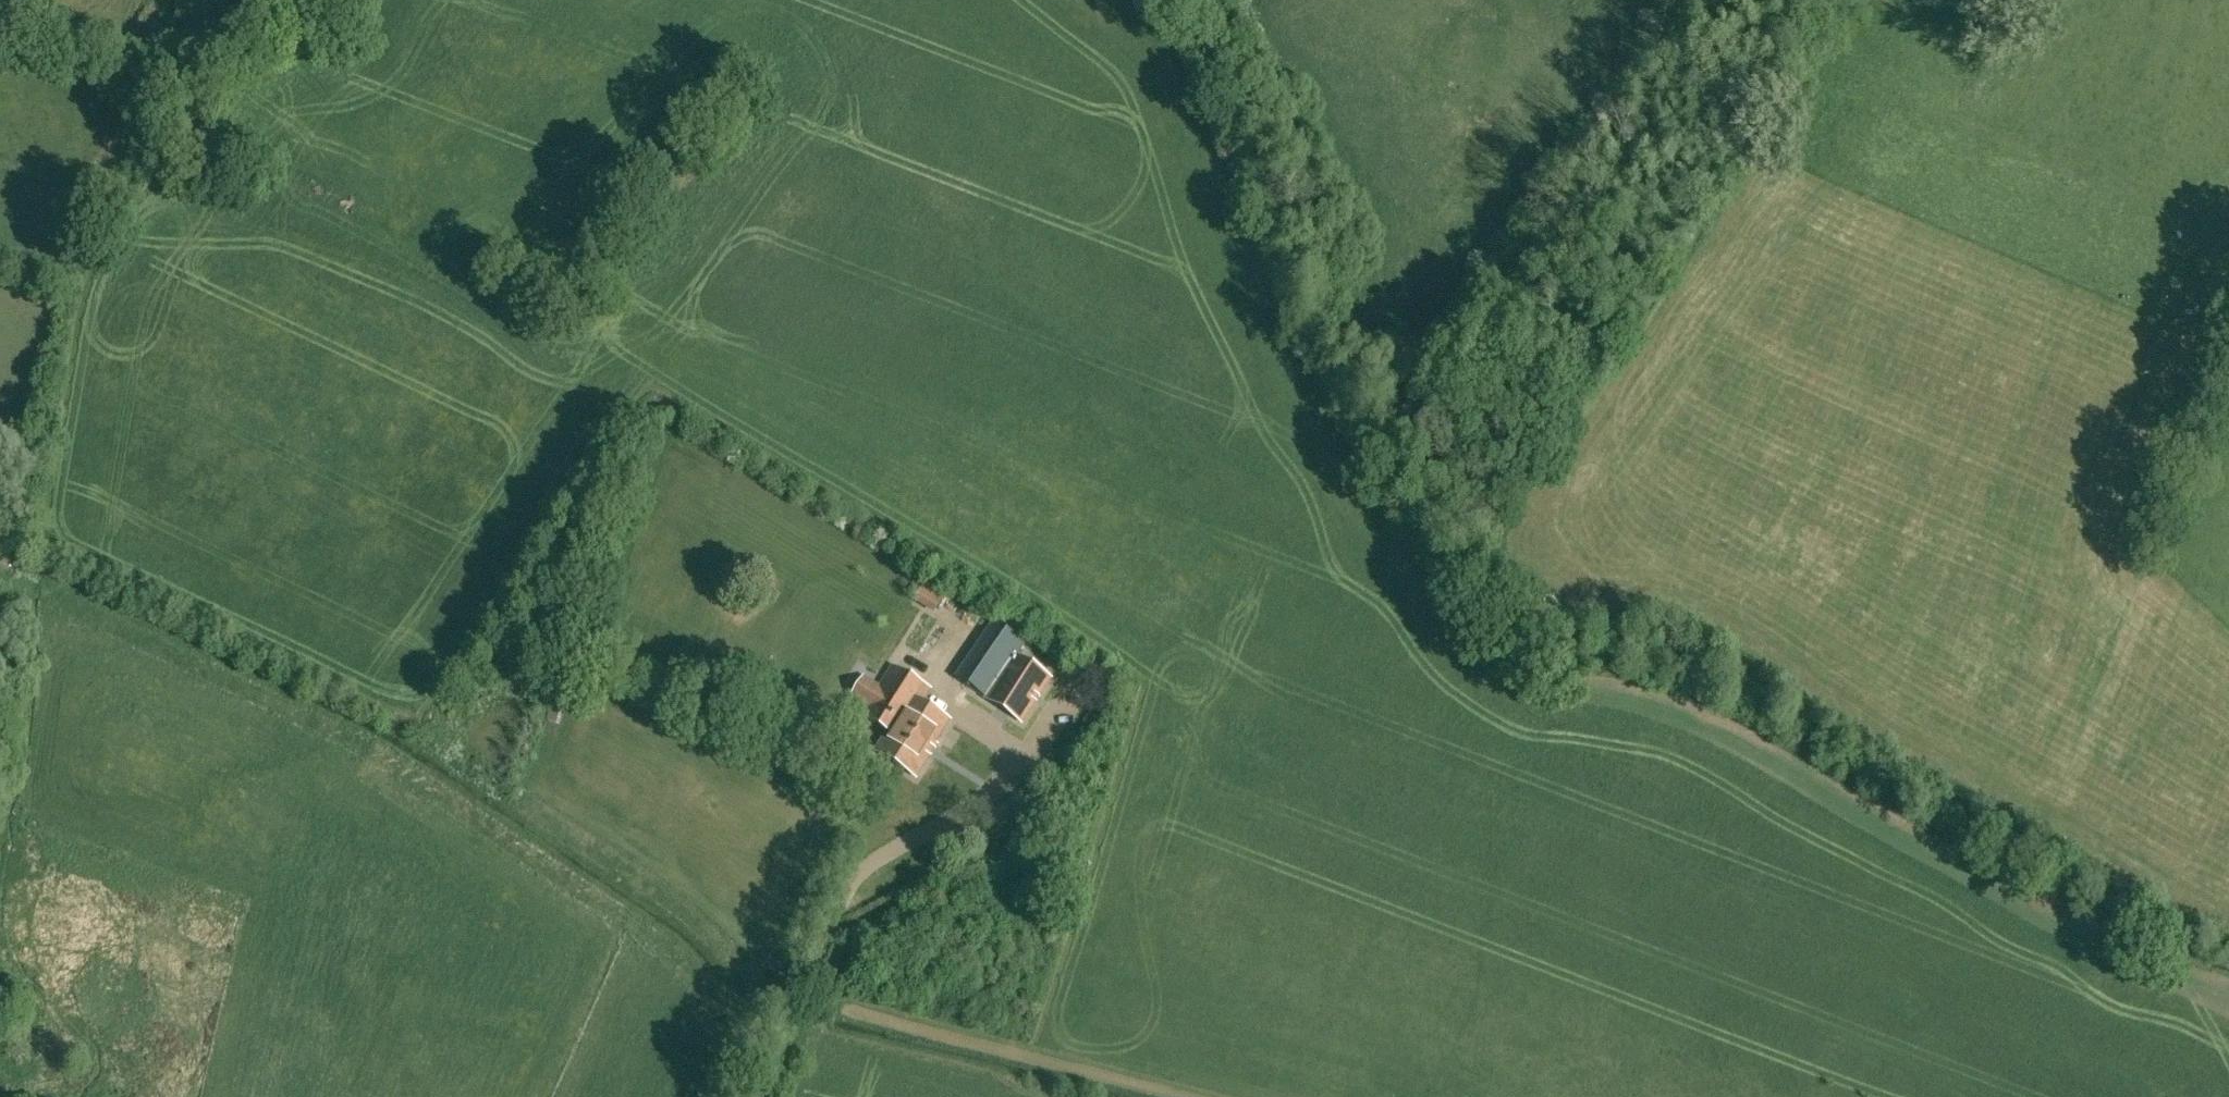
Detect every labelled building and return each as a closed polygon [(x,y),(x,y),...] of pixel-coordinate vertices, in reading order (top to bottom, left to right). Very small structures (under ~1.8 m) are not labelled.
[(916,583),(907,600),(927,609),(935,593),(916,583)] [(1055,683),(1050,680),(1048,679),(1058,664),(1049,658),(1048,659),(992,622),(955,678),(1022,722),(1039,696),(1043,699),(1055,683)] [(910,697),(876,751),(916,777),(935,745),(933,744),(948,721),(910,697)]
